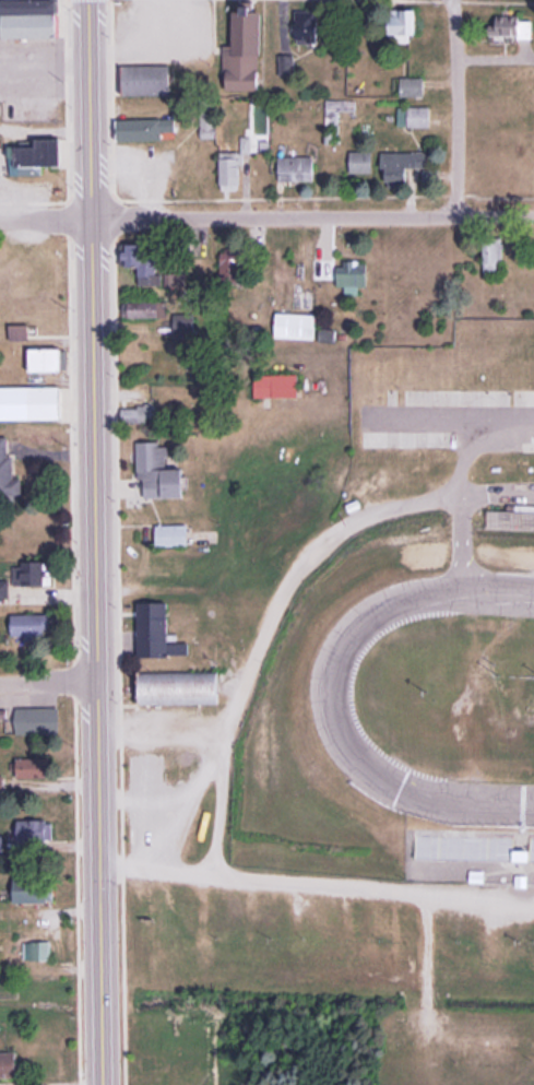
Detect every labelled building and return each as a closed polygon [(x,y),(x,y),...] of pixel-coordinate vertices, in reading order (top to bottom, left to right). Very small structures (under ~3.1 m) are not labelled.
[(58,39),(58,0),(0,0),(0,39),(58,39)] [(295,43),(319,43),(318,11),(294,12),(295,43)] [(228,90),(260,90),(261,14),(233,14),(233,55),(229,55),(228,90)] [(491,17),(491,44),(533,44),(533,17),(491,17)] [(170,65),(122,65),(122,96),(170,96),(170,65)] [(425,77),(400,77),(400,96),(425,96),(425,77)] [(326,125),(340,125),(340,111),(357,111),(357,99),(326,99),(326,125)] [(397,127),(431,127),(431,106),(397,106),(397,127)] [(116,142),(163,142),(163,133),(177,133),(177,118),(116,118),(116,142)] [(66,140),(38,140),(38,147),(14,147),(15,167),(66,166),(66,140)] [(373,174),(373,150),(351,150),(351,174),(373,174)] [(430,168),(430,152),(381,153),(382,183),(412,182),(412,169),(430,168)] [(279,156),(279,181),(315,181),(315,156),(279,156)] [(483,276),(503,276),(503,240),(483,240),(483,276)] [(140,289),(184,288),(184,274),(160,274),(159,245),(132,246),(133,266),(139,266),(140,289)] [(240,257),(220,257),(220,283),(240,283),(240,257)] [(367,286),(367,264),(335,264),(335,287),(347,287),(347,295),(356,295),(356,286),(367,286)] [(294,309),(310,309),(310,285),(294,285),(294,309)] [(129,318),(158,318),(158,299),(129,299),(129,318)] [(317,314),(276,313),(276,339),(317,339),(317,314)] [(10,339),(24,339),(24,327),(10,327),(10,339)] [(66,349),(31,349),(31,372),(66,372),(66,349)] [(255,397),(299,397),(299,374),(255,374),(255,397)] [(63,387),(0,387),(0,420),(63,420),(63,387)] [(152,423),(152,404),(122,404),(122,423),(152,423)] [(60,426),(29,426),(29,442),(60,442),(60,426)] [(13,495),(13,457),(8,457),(8,437),(0,437),(0,495),(13,495)] [(166,469),(166,442),(138,442),(139,498),(189,497),(188,469),(166,469)] [(533,526),(533,510),(489,510),(489,526),(533,526)] [(189,527),(156,527),(156,547),(189,547),(189,527)] [(47,561),(38,561),(38,586),(47,586),(47,561)] [(169,603),(138,603),(138,658),(169,658),(169,603)] [(49,639),(49,615),(11,615),(11,639),(49,639)] [(222,704),(222,672),(144,672),(144,704),(222,704)] [(60,734),(60,708),(16,708),(16,734),(60,734)] [(45,820),(14,820),(14,842),(45,842),(45,820)] [(515,837),(416,836),(416,860),(515,861),(515,837)] [(530,839),(530,851),(516,851),(517,863),(533,863),(533,839),(530,839)] [(14,880),(14,904),(52,904),(52,880),(14,880)] [(51,941),(42,941),(42,961),(51,961),(51,941)]
